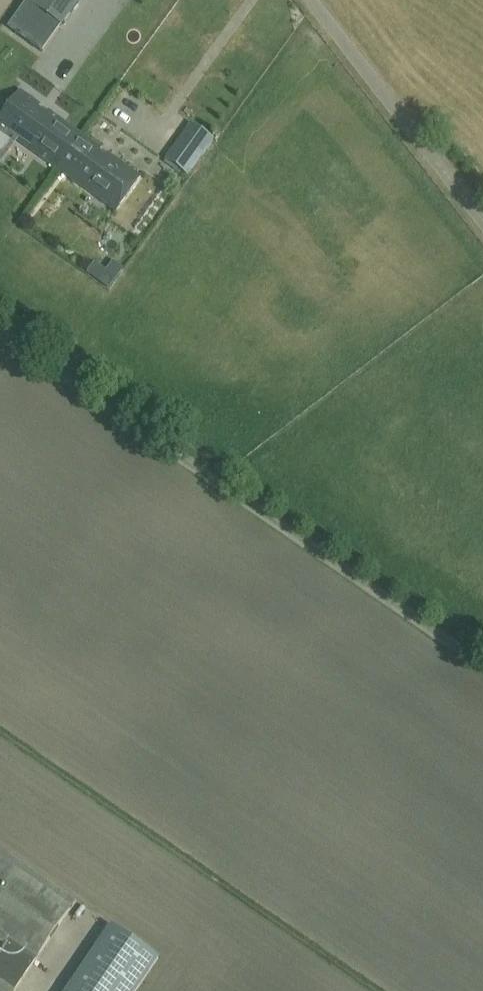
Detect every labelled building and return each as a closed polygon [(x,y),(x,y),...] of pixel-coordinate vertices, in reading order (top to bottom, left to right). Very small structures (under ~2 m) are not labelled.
[(81,0),(25,0),(62,27),(81,0)] [(22,91),(0,122),(0,128),(116,211),(141,176),(109,154),(107,158),(98,151),(101,148),(49,111),(46,115),(37,109),(41,105),(22,91)] [(76,902),(0,850),(0,940),(1,941),(7,945),(0,955),(0,990),(15,990),(76,902)] [(159,959),(113,927),(68,990),(137,990),(159,959)]
